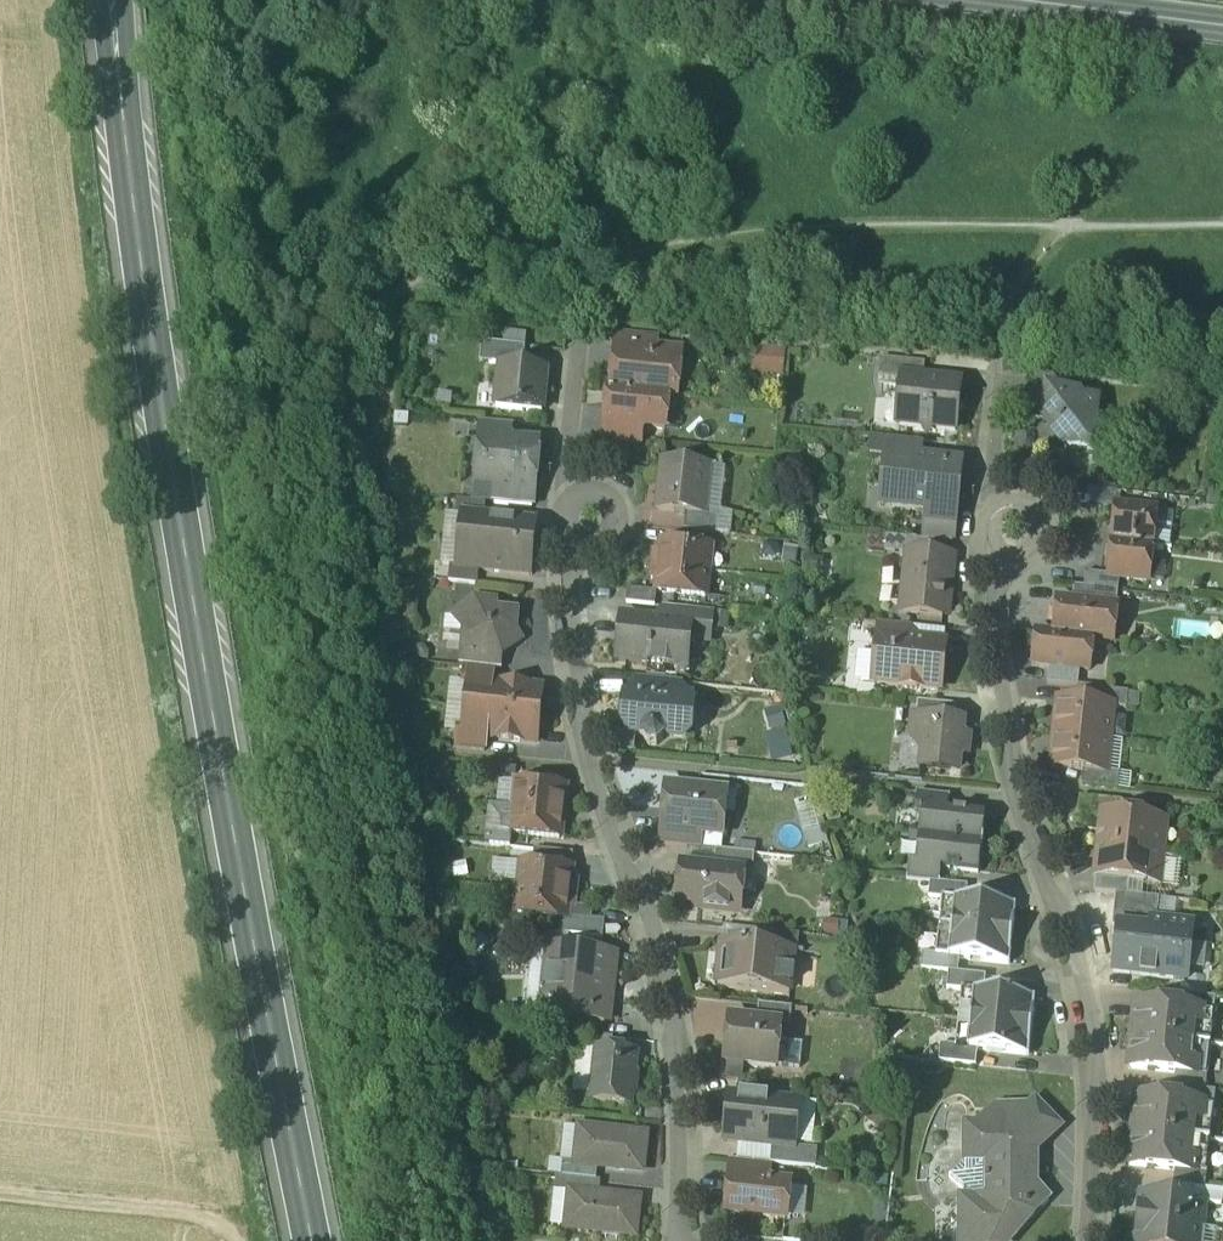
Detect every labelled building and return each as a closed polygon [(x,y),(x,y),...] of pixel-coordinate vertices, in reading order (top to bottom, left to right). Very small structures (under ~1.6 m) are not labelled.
[(657,341),(619,338),(617,357),(616,356),(612,393),(668,399),(678,400),(680,382),(674,374),(675,360),(655,357),(657,341)] [(525,349),(482,345),(480,365),(500,367),(501,366),(523,369),(525,349)] [(758,370),(784,372),(787,349),(760,347),(758,370)] [(925,365),(881,361),(879,378),(905,381),(905,378),(923,380),(925,365)] [(523,369),(501,366),(500,367),(496,410),(542,415),(547,371),(523,369)] [(1057,380),(1030,376),(1023,420),(1044,423),(1047,394),(1055,395),(1057,380)] [(923,380),(905,378),(905,381),(904,395),(901,395),(894,401),(900,409),(902,410),(900,426),(922,429),(927,435),(932,430),(955,433),(957,414),(964,409),(959,402),(961,384),(923,380)] [(612,393),(609,393),(606,424),(607,424),(640,427),(665,430),(668,399),(612,393)] [(1089,401),(1085,404),(1079,397),(1055,395),(1047,394),(1044,423),(1052,433),(1050,456),(1066,457),(1067,451),(1093,453),(1099,402),(1089,401)] [(640,427),(607,424),(605,441),(638,444),(640,427)] [(512,428),(483,425),(482,439),(510,442),(512,428)] [(510,442),(482,439),(477,488),(496,490),(525,493),(535,494),(540,445),(510,442)] [(924,444),(880,439),(877,459),(888,460),(888,458),(922,461),(924,444)] [(922,461),(888,458),(888,460),(885,489),(894,490),(957,498),(961,465),(922,461)] [(709,468),(664,464),(659,512),(686,515),(703,517),(704,515),(709,468)] [(525,493),(496,490),(495,506),(524,508),(525,493)] [(957,498),(894,490),(893,507),(927,511),(926,528),(955,531),(957,498)] [(535,494),(525,493),(524,508),(533,509),(535,494)] [(486,505),(457,502),(455,518),(460,518),(460,517),(484,519),(486,505)] [(1157,512),(1116,508),(1112,543),(1153,547),(1157,512)] [(721,517),(704,515),(703,517),(686,515),(684,532),(719,536),(721,517)] [(484,519),(460,517),(460,518),(455,568),(455,569),(479,572),(532,578),(538,525),(484,519)] [(955,531),(926,528),(924,541),(931,542),(953,544),(955,531)] [(924,541),(886,537),(885,551),(908,554),(908,553),(929,556),(931,542),(924,541)] [(1153,547),(1112,543),(1109,577),(1120,579),(1149,582),(1153,547)] [(711,550),(662,544),(661,555),(654,555),(652,568),(709,574),(711,550)] [(929,556),(908,553),(908,554),(906,574),(908,575),(904,612),(948,616),(954,558),(929,556)] [(479,572),(455,569),(455,568),(450,567),(448,583),(477,586),(479,572)] [(709,574),(652,568),(651,581),(658,582),(657,594),(706,599),(709,574)] [(1109,577),(1086,575),(1085,590),(1118,593),(1120,579),(1109,577)] [(1085,590),(1074,589),(1073,603),(1116,608),(1118,593),(1085,590)] [(657,594),(628,591),(627,605),(656,608),(657,594)] [(497,605),(476,602),(455,620),(468,636),(466,652),(466,654),(493,657),(501,658),(521,642),(515,635),(518,615),(496,613),(497,605)] [(1073,603),(1058,602),(1054,636),(1094,641),(1113,643),(1116,608),(1073,603)] [(712,615),(669,610),(667,625),(691,627),(691,630),(710,632),(712,615)] [(667,625),(622,620),(618,663),(673,669),(678,675),(686,676),(692,671),(692,663),(688,657),(691,630),(691,627),(667,625)] [(907,627),(877,624),(876,635),(880,640),(906,643),(906,642),(907,627)] [(710,632),(691,630),(690,643),(709,646),(710,632)] [(1054,636),(1036,634),(1033,666),(1080,671),(1090,672),(1094,641),(1054,636)] [(944,646),(906,642),(906,643),(880,640),(874,644),(873,655),(877,661),(875,684),(904,687),(906,690),(917,691),(919,688),(939,691),(944,646)] [(493,657),(466,654),(466,652),(463,651),(461,668),(464,669),(491,671),(493,657)] [(501,658),(493,657),(491,671),(494,672),(500,672),(501,658)] [(1080,671),(1050,668),(1048,686),(1078,689),(1080,671)] [(491,671),(464,669),(462,685),(470,686),(470,684),(493,687),(494,672),(491,671)] [(667,683),(639,680),(637,699),(637,700),(664,703),(667,683)] [(682,685),(667,683),(664,703),(680,704),(682,685)] [(493,687),(470,684),(470,686),(467,711),(539,718),(542,692),(493,687)] [(1128,694),(1093,691),(1091,705),(1113,707),(1112,709),(1127,710),(1128,694)] [(664,703),(637,700),(637,699),(629,698),(625,736),(644,738),(650,744),(657,745),(664,740),(665,735),(687,737),(691,705),(680,704),(664,703)] [(1091,705),(1060,702),(1056,735),(1109,741),(1112,709),(1113,707),(1091,705)] [(955,707),(918,704),(917,718),(954,721),(955,707)] [(539,718),(467,711),(464,736),(464,738),(487,740),(536,745),(539,718)] [(917,718),(914,718),(912,738),(923,753),(922,767),(958,771),(963,722),(917,718)] [(487,740),(464,738),(464,736),(457,735),(455,751),(486,754),(487,740)] [(1109,741),(1056,735),(1052,769),(1084,773),(1105,775),(1106,774),(1109,741)] [(1105,775),(1084,773),(1082,787),(1118,791),(1120,775),(1106,774),(1105,775)] [(566,789),(517,784),(514,810),(563,815),(566,789)] [(719,794),(668,789),(663,832),(667,832),(703,836),(722,838),(724,815),(717,814),(719,794)] [(950,797),(918,794),(916,811),(923,812),(923,810),(946,813),(946,812),(949,812),(950,797)] [(1123,803),(1081,799),(1080,816),(1102,818),(1103,817),(1121,819),(1123,803)] [(494,808),(490,807),(485,846),(490,847),(491,837),(500,838),(501,833),(502,824),(493,814),(494,808)] [(514,810),(494,808),(493,814),(502,824),(501,833),(500,838),(491,837),(490,847),(511,849),(512,835),(511,835),(514,810)] [(563,815),(514,810),(511,835),(512,835),(560,840),(563,815)] [(946,813),(923,810),(923,812),(920,831),(920,838),(984,846),(984,840),(983,840),(986,816),(949,812),(946,812),(946,813)] [(1121,819),(1103,817),(1102,818),(1099,847),(1160,854),(1161,844),(1165,841),(1167,828),(1163,825),(1163,823),(1121,819)] [(703,836),(667,832),(665,847),(701,850),(703,836)] [(984,846),(920,838),(919,845),(917,865),(917,867),(940,869),(940,870),(942,870),(980,874),(982,850),(983,850),(984,846)] [(1160,854),(1099,847),(1096,878),(1130,881),(1157,884),(1157,882),(1161,880),(1162,867),(1159,864),(1160,854)] [(755,856),(716,852),(714,870),(741,873),(741,875),(753,876),(755,856)] [(517,881),(518,863),(494,861),(492,880),(517,881)] [(940,869),(917,867),(917,865),(910,864),(907,881),(931,883),(940,884),(942,870),(940,870),(940,869)] [(572,871),(523,866),(520,891),(577,897),(578,884),(570,883),(572,871)] [(714,870),(685,867),(683,884),(678,889),(677,897),(682,904),(693,905),(698,911),(735,915),(742,910),(743,900),(739,895),(741,875),(741,873),(714,870)] [(1130,881),(1097,878),(1095,893),(1116,896),(1129,897),(1130,881)] [(940,884),(931,883),(929,899),(943,901),(943,899),(967,902),(968,887),(940,884)] [(577,897),(520,891),(518,916),(561,921),(567,922),(567,921),(568,910),(575,911),(577,897)] [(1129,897),(1116,896),(1113,928),(1119,929),(1120,928),(1151,931),(1152,922),(1157,922),(1160,900),(1129,897)] [(967,902),(943,899),(943,901),(942,914),(1015,923),(1016,907),(967,902)] [(1015,923),(942,914),(940,929),(1013,936),(1015,923)] [(605,926),(567,921),(567,922),(561,921),(560,935),(570,937),(604,940),(605,926)] [(1157,922),(1152,922),(1151,931),(1120,928),(1119,929),(1115,974),(1187,981),(1193,926),(1157,922)] [(940,929),(938,943),(1011,951),(1013,936),(940,929)] [(560,935),(527,932),(525,946),(568,951),(570,937),(560,935)] [(800,937),(756,932),(755,947),(794,951),(794,954),(798,954),(800,937)] [(1011,951),(938,943),(937,956),(936,958),(960,960),(1010,966),(1011,951)] [(755,947),(722,944),(718,986),(789,994),(794,954),(794,951),(755,947)] [(616,956),(548,949),(541,1017),(558,1019),(609,1024),(616,956)] [(960,960),(936,958),(937,956),(923,955),(921,971),(949,974),(959,975),(960,960)] [(959,975),(949,974),(947,991),(962,993),(962,991),(984,993),(986,978),(959,975)] [(961,1005),(1034,1014),(1035,999),(1007,995),(1007,997),(984,993),(962,991),(962,993),(961,1005)] [(1216,999),(1185,996),(1183,1010),(1214,1014),(1216,999)] [(960,1020),(1032,1028),(1034,1014),(961,1005),(960,1020)] [(1183,1010),(1137,1005),(1134,1037),(1211,1045),(1214,1014),(1183,1010)] [(793,1009),(759,1006),(757,1023),(781,1026),(781,1027),(791,1028),(793,1009)] [(757,1023),(730,1020),(726,1063),(776,1069),(777,1067),(779,1043),(781,1027),(781,1026),(757,1023)] [(958,1032),(1031,1040),(1032,1028),(960,1020),(958,1032)] [(956,1048),(956,1050),(978,1052),(990,1054),(990,1052),(1002,1054),(1002,1055),(1030,1058),(1031,1040),(958,1032),(956,1048)] [(613,1039),(586,1036),(584,1051),(598,1053),(612,1054),(613,1039)] [(1211,1045),(1134,1037),(1130,1069),(1177,1074),(1208,1077),(1211,1045)] [(803,1045),(779,1043),(777,1067),(801,1069),(803,1045)] [(978,1052),(956,1050),(956,1048),(941,1046),(939,1063),(977,1068),(978,1052)] [(612,1054),(598,1053),(592,1102),(631,1106),(632,1097),(635,1094),(637,1078),(634,1075),(636,1057),(612,1054)] [(1208,1077),(1177,1074),(1175,1088),(1184,1089),(1206,1091),(1208,1077)] [(1206,1091),(1184,1089),(1182,1103),(1214,1107),(1215,1092),(1206,1091)] [(797,1102),(729,1095),(724,1143),(744,1146),(744,1148),(762,1150),(762,1147),(773,1149),(792,1151),(792,1149),(797,1102)] [(1182,1103),(1137,1098),(1133,1132),(1210,1140),(1214,1107),(1182,1103)] [(961,1199),(960,1240),(1015,1240),(1050,1200),(1035,1185),(1036,1149),(1059,1127),(1036,1104),(1027,1113),(1027,1107),(996,1107),(976,1127),(966,1127),(965,1164),(988,1164),(988,1200),(961,1199)] [(646,1138),(580,1131),(577,1164),(577,1165),(598,1168),(642,1172),(646,1138)] [(1207,1175),(1210,1140),(1133,1132),(1129,1167),(1175,1171),(1207,1175)] [(818,1151),(792,1149),(792,1151),(773,1149),(771,1165),(773,1165),(816,1170),(818,1151)] [(771,1165),(733,1161),(731,1180),(771,1184),(773,1165),(771,1165)] [(598,1168),(577,1165),(577,1164),(564,1163),(563,1179),(596,1183),(598,1168)] [(1207,1175),(1175,1171),(1174,1186),(1195,1188),(1205,1189),(1207,1175)] [(563,1179),(558,1179),(556,1194),(571,1195),(571,1194),(599,1197),(601,1183),(563,1179)] [(771,1184),(731,1180),(727,1211),(786,1218),(790,1187),(771,1184)] [(1193,1203),(1205,1204),(1222,1206),(1222,1193),(1222,1191),(1205,1189),(1195,1188),(1193,1203)] [(571,1195),(556,1194),(553,1228),(567,1229),(571,1195)] [(599,1197),(571,1194),(571,1195),(567,1229),(635,1237),(639,1201),(599,1197)] [(1193,1203),(1141,1197),(1138,1223),(1202,1230),(1205,1204),(1193,1203)] [(1138,1223),(1136,1240),(1201,1240),(1202,1230),(1138,1223)]
